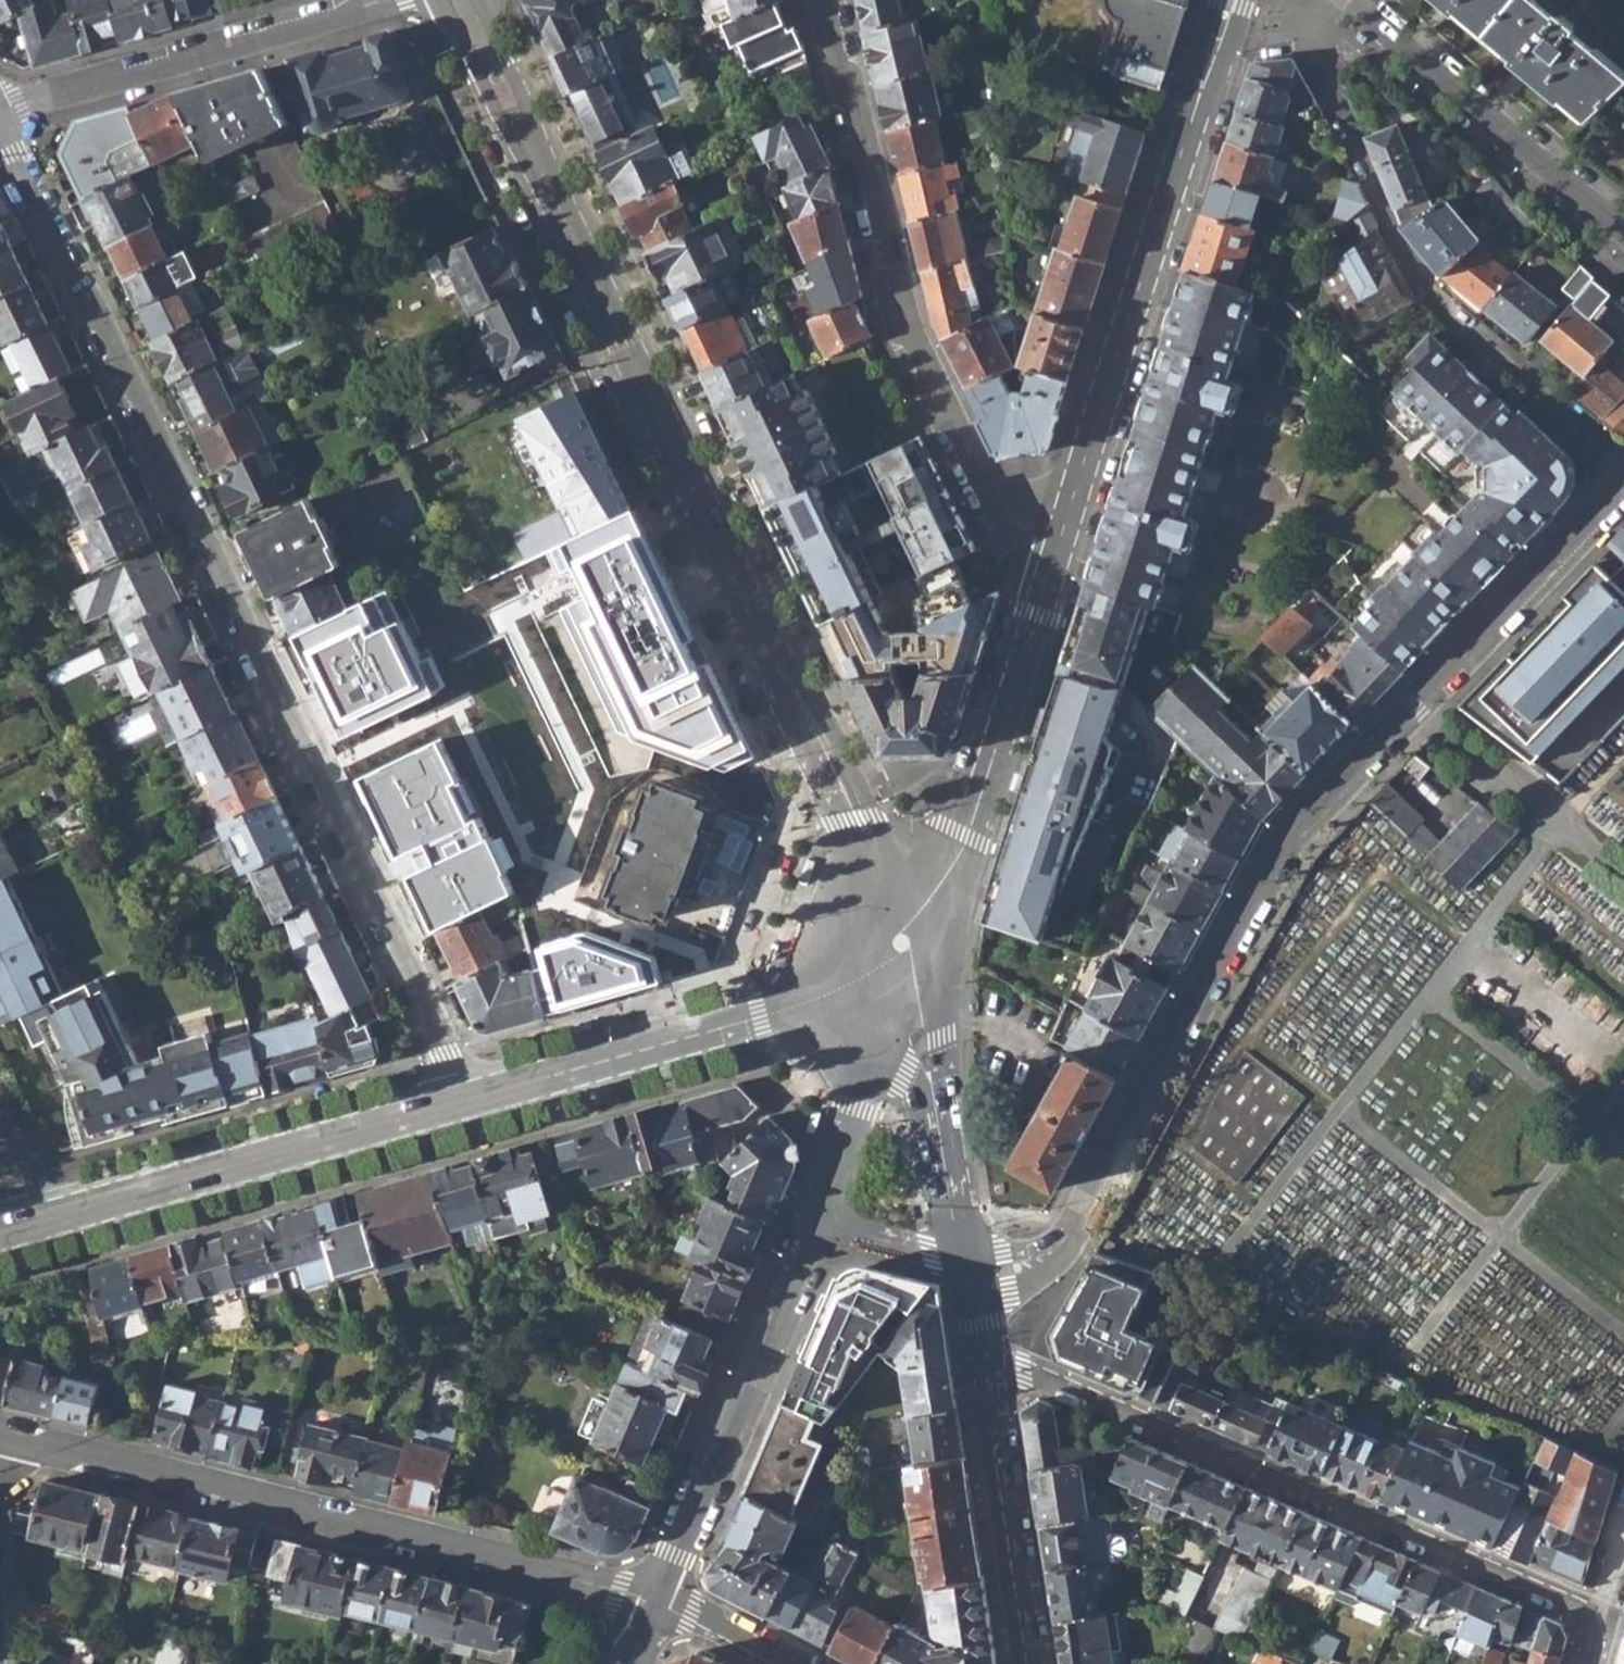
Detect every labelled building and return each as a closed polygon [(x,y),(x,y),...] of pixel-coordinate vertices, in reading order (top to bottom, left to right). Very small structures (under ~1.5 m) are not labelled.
[(20,14),(36,6),(49,0),(0,0),(0,20),(2,23),(20,14)] [(36,6),(20,14),(34,64),(88,50),(76,11),(60,15),(56,0),(49,0),(36,6)] [(76,11),(88,50),(123,40),(112,0),(73,0),(76,11)] [(123,40),(196,19),(190,0),(112,0),(123,40)] [(196,19),(213,14),(209,0),(190,0),(196,19)] [(555,58),(587,43),(571,11),(574,3),(580,0),(529,0),(528,5),(555,58)] [(719,27),(727,23),(778,0),(706,0),(719,27)] [(783,0),(778,0),(727,23),(736,44),(742,42),(761,80),(807,57),(803,41),(783,0)] [(868,32),(903,24),(898,0),(861,0),(868,32)] [(1110,14),(1112,16),(1113,17),(1115,19),(1117,21),(1118,22),(1125,25),(1114,56),(1166,72),(1186,9),(1159,0),(1108,0),(1110,14)] [(1186,9),(1189,0),(1159,0),(1186,9)] [(1453,10),(1455,8),(1514,58),(1513,60),(1558,99),(1560,97),(1587,120),(1623,84),(1623,81),(1569,34),(1570,33),(1553,18),(1552,19),(1529,0),(1442,0),(1453,10)] [(1110,14),(1099,52),(1114,56),(1125,25),(1118,22),(1117,21),(1115,19),(1113,17),(1112,16),(1110,14)] [(868,32),(880,85),(927,73),(922,48),(917,21),(903,24),(868,32)] [(315,127),(324,132),(325,132),(337,128),(345,116),(405,98),(409,88),(402,72),(421,61),(413,43),(389,31),(291,59),(310,128),(315,127)] [(555,58),(571,93),(619,71),(603,37),(587,43),(555,58)] [(939,71),(936,53),(934,45),(922,48),(927,73),(932,72),(939,71)] [(1160,90),(1166,72),(1114,56),(1099,52),(1093,68),(1160,90)] [(1252,63),(1238,109),(1282,122),(1289,97),(1293,98),(1301,77),(1292,61),(1252,63)] [(639,63),(619,71),(571,93),(595,144),(629,127),(616,102),(650,87),(639,63)] [(263,68),(178,91),(202,141),(205,148),(288,126),(263,68)] [(880,85),(891,129),(934,119),(941,117),(932,72),(927,73),(880,85)] [(1318,106),(1301,77),(1293,98),(1318,106)] [(178,91),(131,105),(147,141),(158,163),(202,141),(178,91)] [(64,150),(87,198),(119,182),(108,159),(112,150),(147,141),(131,105),(81,120),(64,150)] [(1238,109),(1228,141),(1274,155),(1284,122),(1282,122),(1238,109)] [(1074,132),(1096,138),(1102,118),(1081,111),(1074,132)] [(775,157),(789,186),(832,167),(806,112),(751,139),(763,161),(775,157)] [(1081,183),(1083,184),(1126,196),(1146,131),(1102,118),(1096,138),(1081,183)] [(891,129),(902,176),(943,165),(945,164),(934,119),(891,129)] [(1365,136),(1402,223),(1435,206),(1400,121),(1365,136)] [(600,154),(625,204),(671,182),(678,178),(655,129),(600,154)] [(1228,141),(1217,177),(1261,191),(1283,198),(1286,187),(1270,182),(1273,174),(1282,177),(1288,159),(1274,155),(1228,141)] [(285,156),(299,184),(313,178),(299,150),(285,156)] [(902,176),(912,223),(958,213),(960,212),(954,186),(948,187),(943,165),(902,176)] [(220,179),(233,207),(261,192),(248,167),(220,179)] [(785,188),(801,221),(841,202),(832,167),(789,186),(785,188)] [(109,248),(111,248),(150,228),(155,225),(131,176),(119,182),(87,198),(109,248)] [(1217,177),(1205,212),(1249,226),(1261,191),(1217,177)] [(1334,213),(1345,216),(1368,204),(1357,180),(1344,177),(1334,213)] [(625,204),(648,254),(694,233),(680,205),(681,203),(671,182),(625,204)] [(1052,248),(1058,250),(1104,264),(1126,196),(1083,184),(1071,225),(1066,224),(1064,230),(1059,228),(1052,248)] [(1402,223),(1444,273),(1478,239),(1480,237),(1467,220),(1450,199),(1435,206),(1402,223)] [(793,225),(809,260),(848,241),(841,202),(801,221),(793,225)] [(249,240),(260,265),(336,228),(325,203),(249,240)] [(1334,252),(1340,255),(1369,231),(1375,227),(1379,223),(1368,204),(1345,216),(1334,252)] [(1481,209),(1467,220),(1480,237),(1493,223),(1481,209)] [(1205,212),(1187,268),(1236,283),(1254,227),(1249,226),(1205,212)] [(912,223),(923,272),(971,262),(968,245),(965,246),(958,213),(912,223)] [(648,254),(669,299),(712,278),(738,266),(717,221),(694,233),(648,254)] [(12,244),(0,222),(0,250),(12,244)] [(476,312),(481,311),(530,286),(500,226),(446,252),(455,270),(476,312)] [(111,248),(126,280),(165,260),(150,228),(111,248)] [(1352,303),(1365,324),(1389,309),(1388,306),(1412,292),(1396,268),(1391,271),(1369,231),(1340,255),(1318,273),(1330,293),(1336,289),(1346,305),(1352,303)] [(1444,273),(1482,304),(1510,272),(1488,252),(1489,249),(1478,239),(1444,273)] [(809,296),(819,318),(833,311),(854,302),(862,299),(848,241),(809,260),(820,283),(812,287),(809,296)] [(30,283),(12,244),(0,250),(0,298),(30,283)] [(1058,250),(1038,315),(1084,330),(1104,264),(1058,250)] [(181,252),(167,259),(176,279),(191,271),(181,252)] [(429,261),(438,278),(455,270),(446,252),(429,261)] [(140,307),(144,305),(177,289),(180,287),(176,279),(167,259),(165,260),(126,280),(140,307)] [(923,272),(935,322),(944,340),(974,326),(971,313),(981,310),(971,262),(923,272)] [(1184,514),(1217,408),(1225,410),(1227,405),(1234,387),(1235,382),(1226,379),(1244,322),(1270,330),(1287,347),(1276,382),(1309,390),(1327,335),(1287,299),(1236,283),(1187,268),(1153,377),(1160,380),(1155,393),(1148,391),(1138,424),(1142,426),(1123,480),(1127,481),(1123,494),(1120,493),(1119,496),(1116,495),(1088,582),(1149,602),(1164,557),(1170,559),(1174,543),(1184,545),(1185,540),(1191,522),(1192,516),(1184,514)] [(1513,268),(1510,272),(1482,304),(1523,338),(1553,303),(1513,268)] [(669,299),(683,328),(727,307),(712,278),(669,299)] [(13,340),(49,323),(30,283),(0,298),(0,324),(9,342),(13,340)] [(1545,346),(1587,379),(1597,367),(1601,362),(1616,343),(1591,324),(1610,300),(1593,284),(1545,346)] [(561,351),(530,286),(481,311),(491,333),(488,336),(501,362),(506,361),(512,374),(561,351)] [(144,305),(160,340),(194,323),(177,289),(144,305)] [(811,322),(821,357),(862,342),(870,338),(872,338),(870,332),(854,302),(833,311),(819,318),(811,322)] [(248,347),(249,346),(241,329),(229,306),(194,323),(160,340),(157,341),(176,381),(180,379),(217,362),(248,347)] [(683,328),(703,369),(747,350),(732,320),(727,307),(683,328)] [(944,340),(967,387),(1003,371),(1015,364),(1000,332),(1021,324),(1022,318),(1024,311),(1013,307),(974,326),(944,340)] [(1038,315),(1024,311),(1022,318),(1034,321),(1020,364),(1032,368),(1067,380),(1084,330),(1038,315)] [(743,315),(732,320),(747,350),(757,345),(743,315)] [(13,340),(36,390),(59,379),(68,376),(58,354),(63,351),(49,323),(13,340)] [(1516,415),(1429,332),(1406,356),(1415,364),(1393,388),(1458,451),(1462,446),(1475,458),(1477,455),(1485,462),(1488,489),(1481,496),(1478,494),(1439,534),(1434,529),(1373,593),(1348,620),(1363,633),(1402,669),(1445,623),(1434,612),(1446,600),(1452,607),(1462,606),(1482,584),(1477,579),(1500,555),(1506,560),(1513,552),(1509,548),(1520,537),(1524,540),(1567,495),(1563,491),(1564,488),(1565,485),(1566,482),(1565,470),(1565,467),(1564,463),(1562,460),(1561,457),(1565,453),(1521,410),(1516,415)] [(747,350),(765,386),(775,382),(757,345),(747,350)] [(217,362),(180,379),(191,400),(186,402),(200,432),(240,412),(249,408),(238,387),(258,378),(260,372),(248,347),(217,362)] [(703,369),(721,407),(765,386),(747,350),(703,369)] [(1623,438),(1623,388),(1597,367),(1587,379),(1571,399),(1621,441),(1623,438)] [(1045,453),(1067,380),(1032,368),(1025,390),(1011,389),(1003,371),(967,387),(1001,457),(1022,451),(1045,453)] [(721,407),(769,509),(808,490),(842,474),(793,372),(775,382),(765,386),(721,407)] [(1153,377),(1148,391),(1155,393),(1160,380),(1153,377)] [(34,453),(78,433),(64,408),(72,405),(59,379),(36,390),(0,407),(0,410),(24,458),(34,453)] [(1234,387),(1227,405),(1235,407),(1241,389),(1234,387)] [(261,403),(251,408),(270,446),(280,441),(261,403)] [(404,449),(431,436),(416,404),(389,417),(404,449)] [(198,433),(217,471),(270,446),(251,408),(249,408),(240,412),(200,432),(198,433)] [(74,490),(119,468),(106,444),(102,444),(92,424),(78,433),(34,453),(58,498),(74,490)] [(1123,480),(1142,426),(1138,424),(1116,495),(1119,496),(1120,493),(1123,494),(1127,481),(1123,480)] [(769,509),(794,560),(824,622),(869,600),(883,593),(860,547),(897,529),(920,576),(954,559),(976,549),(921,436),(864,463),(888,512),(853,529),(837,496),(816,506),(808,490),(769,509)] [(282,473),(270,446),(217,471),(237,515),(272,500),(263,482),(282,473)] [(1572,490),(1574,475),(1574,474),(1570,460),(1565,453),(1561,457),(1562,460),(1564,463),(1565,467),(1565,470),(1566,482),(1565,485),(1564,488),(1563,491),(1567,495),(1572,490)] [(1488,489),(1485,462),(1477,455),(1475,458),(1478,494),(1481,496),(1488,489)] [(558,483),(582,534),(637,507),(612,457),(558,483)] [(74,490),(90,523),(135,501),(119,468),(74,490)] [(247,533),(276,596),(329,572),(345,563),(314,500),(247,533)] [(154,541),(135,501),(90,523),(98,539),(88,545),(99,567),(154,541)] [(655,546),(637,507),(582,534),(590,553),(586,563),(590,573),(601,576),(602,576),(609,592),(609,594),(649,574),(639,554),(655,546)] [(1191,522),(1185,540),(1193,542),(1199,525),(1191,522)] [(1609,547),(1623,561),(1623,532),(1609,547)] [(114,610),(124,627),(174,604),(181,600),(158,551),(76,590),(85,606),(90,609),(102,613),(114,610)] [(1500,555),(1477,579),(1482,584),(1497,568),(1506,560),(1500,555)] [(869,600),(824,622),(851,679),(900,676),(899,662),(929,660),(930,675),(975,673),(1000,595),(997,590),(988,594),(987,591),(983,587),(978,585),(973,584),(968,586),(967,587),(954,559),(920,576),(917,577),(924,593),(919,595),(921,630),(884,632),(869,600)] [(1593,568),(1459,711),(1531,768),(1623,667),(1623,596),(1593,568)] [(276,596),(295,634),(340,612),(347,609),(329,572),(276,596)] [(602,576),(601,576),(586,583),(594,598),(609,592),(602,576)] [(1149,602),(1088,582),(1059,672),(1110,688),(1123,684),(1149,602)] [(1446,600),(1434,612),(1445,623),(1446,622),(1462,606),(1452,607),(1446,600)] [(1311,622),(1292,603),(1263,634),(1283,653),(1311,622)] [(155,693),(161,691),(213,666),(191,618),(183,623),(174,604),(124,627),(155,693)] [(651,780),(638,814),(574,678),(467,729),(475,755),(514,737),(512,732),(526,725),(523,719),(567,699),(625,820),(624,824),(629,825),(621,850),(628,851),(623,868),(619,866),(617,871),(615,876),(611,887),(610,891),(521,917),(524,928),(530,947),(536,967),(550,1014),(560,1011),(556,997),(570,993),(568,984),(680,949),(690,923),(668,915),(674,896),(675,892),(679,894),(704,833),(700,831),(709,809),(699,805),(709,777),(729,768),(707,719),(732,708),(716,677),(691,688),(659,620),(585,656),(616,723),(628,718),(649,764),(654,767),(659,765),(663,773),(659,782),(651,780)] [(1312,681),(1352,721),(1402,669),(1363,633),(1352,645),(1343,644),(1310,679),(1312,681)] [(1150,710),(1180,739),(1214,771),(1231,788),(1274,742),(1265,732),(1260,728),(1251,740),(1217,709),(1228,697),(1216,686),(1193,663),(1150,710)] [(161,691),(184,738),(236,714),(213,666),(161,691)] [(1059,672),(992,884),(985,921),(1067,948),(1119,829),(1138,836),(1152,805),(1126,797),(1120,800),(1111,827),(1093,820),(1123,752),(1108,738),(1126,685),(1125,684),(1123,684),(1110,688),(1059,672)] [(908,694),(900,676),(851,679),(887,755),(950,755),(975,673),(930,675),(928,675),(921,693),(908,694)] [(1282,715),(1265,732),(1274,742),(1305,771),(1352,721),(1312,681),(1297,698),(1285,688),(1271,704),(1282,715)] [(471,820),(409,850),(411,853),(415,852),(424,870),(490,838),(498,834),(509,871),(534,860),(549,854),(580,840),(587,862),(617,871),(619,866),(623,868),(628,851),(621,850),(629,825),(624,824),(625,820),(567,699),(523,719),(526,725),(512,732),(514,737),(475,755),(487,781),(467,792),(469,797),(462,800),(471,820)] [(204,787),(209,784),(259,760),(236,714),(184,738),(181,739),(204,787)] [(365,777),(401,853),(409,850),(471,820),(462,800),(455,785),(462,781),(467,792),(487,781),(475,755),(467,729),(365,777)] [(1274,742),(1231,788),(1262,817),(1305,771),(1274,742)] [(1438,761),(1421,745),(1405,762),(1422,778),(1438,761)] [(209,784),(227,822),(277,798),(259,760),(209,784)] [(1214,771),(1184,829),(1237,859),(1262,817),(1231,788),(1214,771)] [(1368,800),(1409,839),(1423,824),(1426,820),(1385,782),(1368,800)] [(246,861),(251,871),(300,846),(277,798),(227,822),(232,833),(219,839),(233,867),(246,861)] [(1481,800),(1442,841),(1443,842),(1429,857),(1461,887),(1514,831),(1481,800)] [(1158,852),(1170,859),(1222,887),(1237,859),(1184,829),(1173,823),(1158,852)] [(1409,839),(1429,857),(1443,842),(1442,841),(1423,824),(1409,839)] [(0,828),(0,881),(7,878),(21,871),(0,828)] [(518,894),(490,838),(424,870),(413,876),(439,932),(481,910),(518,894)] [(287,914),(295,910),(325,895),(300,846),(251,871),(238,877),(243,884),(258,877),(280,921),(288,918),(287,914)] [(572,874),(611,887),(615,876),(549,854),(534,860),(537,862),(572,874)] [(1200,928),(1222,887),(1170,859),(1163,872),(1146,864),(1131,892),(1148,901),(1200,928)] [(572,874),(537,862),(529,885),(564,897),(572,874)] [(9,1021),(24,1052),(36,1046),(61,1098),(67,1124),(56,1127),(64,1153),(270,1094),(256,1037),(255,1034),(215,1044),(212,1034),(167,1045),(169,1056),(141,1063),(103,991),(94,995),(88,984),(63,996),(7,878),(0,881),(0,1025),(9,1021)] [(295,910),(311,942),(340,928),(325,895),(295,910)] [(690,923),(726,936),(732,918),(674,896),(668,915),(690,923)] [(1148,901),(1126,941),(1178,968),(1200,928),(1148,901)] [(311,942),(295,910),(287,914),(288,918),(298,948),(311,942)] [(439,932),(462,980),(505,959),(530,947),(524,928),(502,939),(500,934),(494,936),(481,910),(439,932)] [(312,965),(335,1015),(373,998),(340,928),(311,942),(298,948),(303,967),(312,965)] [(1096,993),(1088,1007),(1139,1036),(1178,968),(1126,941),(1117,956),(1111,953),(1091,990),(1096,993)] [(495,1029),(550,1014),(536,967),(511,973),(505,959),(462,980),(484,1026),(495,1029)] [(98,980),(88,984),(94,995),(103,991),(98,980)] [(373,998),(335,1015),(321,1022),(337,1075),(382,1063),(386,1051),(380,1036),(378,1037),(374,1029),(372,1022),(383,1017),(373,998)] [(1067,1047),(1071,1050),(1118,1076),(1139,1036),(1088,1007),(1067,1047)] [(202,1015),(177,1018),(179,1034),(204,1031),(202,1015)] [(270,1094),(337,1075),(321,1022),(319,1018),(256,1037),(270,1094)] [(577,1035),(599,1028),(597,1019),(574,1026),(577,1035)] [(1054,1190),(1118,1076),(1071,1050),(1067,1054),(1071,1056),(1011,1165),(1054,1190)] [(1187,1140),(1242,1181),(1307,1094),(1254,1056),(1241,1073),(1238,1071),(1187,1140)] [(721,1164),(723,1161),(729,1157),(723,1140),(731,1137),(761,1108),(737,1085),(684,1100),(701,1159),(721,1164)] [(670,1169),(701,1159),(684,1100),(628,1115),(644,1167),(667,1161),(670,1169)] [(815,1134),(822,1111),(813,1108),(806,1131),(815,1134)] [(645,1170),(644,1167),(628,1115),(557,1136),(567,1169),(586,1163),(593,1185),(645,1170)] [(737,1189),(729,1206),(772,1223),(799,1161),(797,1146),(792,1138),(769,1116),(729,1157),(723,1161),(732,1174),(730,1186),(737,1189)] [(530,1143),(475,1159),(496,1234),(529,1226),(531,1235),(550,1230),(545,1215),(550,1214),(530,1143)] [(475,1159),(433,1171),(450,1230),(465,1225),(471,1241),(496,1234),(475,1159)] [(361,1192),(368,1218),(381,1265),(384,1271),(414,1264),(410,1252),(453,1240),(450,1230),(433,1171),(361,1192)] [(345,1196),(319,1203),(332,1252),(338,1278),(381,1265),(368,1218),(353,1222),(345,1196)] [(675,1247),(702,1258),(748,1278),(772,1223),(729,1206),(710,1198),(700,1221),(704,1223),(698,1238),(681,1231),(675,1247)] [(332,1252),(319,1203),(264,1218),(278,1269),(280,1274),(285,1297),(340,1284),(338,1278),(332,1252)] [(264,1218),(228,1229),(241,1278),(278,1269),(264,1218)] [(228,1229),(173,1245),(185,1288),(188,1300),(243,1285),(241,1278),(228,1229)] [(1102,1239),(1094,1252),(1106,1256),(1112,1244),(1102,1239)] [(173,1245),(133,1256),(144,1299),(185,1288),(173,1245)] [(1060,1359),(1158,1401),(1177,1356),(1117,1329),(1139,1267),(1106,1256),(1094,1252),(1050,1332),(1060,1359)] [(133,1256),(95,1267),(105,1315),(145,1304),(144,1299),(133,1256)] [(702,1258),(674,1322),(722,1342),(748,1278),(702,1258)] [(837,1277),(786,1398),(818,1412),(829,1417),(883,1350),(882,1351),(875,1342),(877,1335),(902,1303),(913,1312),(922,1299),(943,1305),(940,1285),(867,1263),(837,1277)] [(112,1346),(105,1315),(95,1267),(78,1272),(93,1341),(112,1346)] [(943,1305),(922,1299),(913,1312),(883,1350),(905,1369),(950,1360),(943,1305)] [(659,1316),(637,1366),(689,1388),(700,1392),(722,1342),(674,1322),(659,1316)] [(7,1401),(58,1414),(68,1376),(45,1370),(46,1363),(18,1356),(17,1362),(7,1401)] [(1158,1401),(1214,1425),(1225,1399),(1225,1398),(1176,1377),(1184,1359),(1177,1356),(1158,1401)] [(7,1401),(17,1362),(0,1357),(0,1400),(7,1401)] [(905,1369),(911,1414),(957,1407),(950,1360),(905,1369)] [(677,1411),(689,1388),(637,1366),(628,1362),(611,1404),(599,1398),(583,1434),(643,1460),(667,1407),(677,1411)] [(69,1374),(68,1376),(58,1414),(92,1423),(102,1384),(69,1374)] [(159,1439),(211,1452),(224,1401),(225,1391),(200,1385),(198,1391),(172,1384),(159,1439)] [(1225,1399),(1249,1410),(1255,1395),(1230,1384),(1225,1398),(1225,1399)] [(1214,1425),(1270,1450),(1290,1401),(1277,1396),(1274,1403),(1255,1395),(1249,1410),(1225,1399),(1214,1425)] [(1401,1455),(1382,1496),(1421,1513),(1496,1545),(1516,1500),(1544,1435),(1523,1424),(1429,1396),(1420,1415),(1446,1426),(1471,1432),(1464,1449),(1443,1441),(1434,1442),(1427,1447),(1409,1438),(1405,1447),(1401,1455)] [(786,1398),(766,1443),(813,1464),(823,1443),(808,1436),(818,1412),(786,1398)] [(1023,1410),(1032,1471),(1077,1463),(1083,1465),(1114,1479),(1132,1438),(1115,1431),(1105,1454),(1094,1449),(1080,1450),(1080,1447),(1061,1447),(1054,1405),(1041,1398),(1023,1410)] [(294,1411),(273,1406),(247,1399),(245,1406),(224,1401),(211,1452),(259,1465),(267,1431),(287,1436),(294,1411)] [(1270,1450),(1323,1473),(1334,1446),(1343,1424),(1290,1401),(1270,1450)] [(911,1415),(919,1463),(964,1456),(957,1407),(911,1414),(911,1415)] [(434,1420),(416,1416),(414,1425),(431,1429),(434,1420)] [(407,1450),(396,1499),(439,1510),(460,1427),(434,1420),(431,1429),(414,1425),(407,1450)] [(279,1469),(358,1490),(371,1440),(371,1438),(311,1424),(306,1442),(287,1436),(279,1469)] [(1323,1473),(1361,1487),(1378,1449),(1383,1441),(1343,1424),(1334,1446),(1323,1473)] [(1616,1471),(1544,1435),(1516,1500),(1550,1514),(1548,1517),(1596,1537),(1616,1471)] [(1190,1463),(1132,1438),(1114,1479),(1125,1496),(1133,1489),(1156,1498),(1172,1505),(1190,1463)] [(1361,1487),(1382,1496),(1401,1455),(1405,1447),(1384,1438),(1383,1441),(1378,1449),(1361,1487)] [(358,1490),(396,1499),(407,1450),(371,1440),(358,1490)] [(766,1443),(746,1492),(791,1516),(813,1464),(766,1443)] [(927,1577),(929,1585),(983,1576),(964,1456),(919,1463),(912,1464),(912,1473),(909,1473),(924,1577),(927,1577)] [(1037,1503),(1040,1523),(1095,1515),(1110,1512),(1107,1494),(1087,1497),(1083,1465),(1077,1463),(1032,1471),(1037,1503)] [(1248,1487),(1190,1463),(1172,1505),(1165,1520),(1179,1524),(1185,1511),(1227,1528),(1248,1487)] [(557,1530),(603,1550),(605,1546),(613,1549),(621,1548),(628,1544),(634,1535),(638,1536),(658,1492),(629,1480),(623,1494),(602,1485),(604,1481),(582,1471),(557,1530)] [(35,1536),(89,1550),(101,1494),(47,1481),(35,1536)] [(1307,1513),(1248,1487),(1227,1528),(1223,1538),(1281,1564),(1307,1513)] [(791,1516),(746,1492),(726,1538),(732,1540),(709,1570),(714,1586),(767,1613),(789,1569),(759,1554),(763,1548),(769,1547),(784,1553),(798,1520),(791,1516)] [(128,1560),(130,1554),(142,1505),(101,1494),(89,1550),(128,1560)] [(1172,1505),(1156,1498),(1149,1514),(1165,1520),(1172,1505)] [(1596,1537),(1548,1517),(1550,1514),(1516,1500),(1496,1545),(1583,1582),(1596,1537)] [(130,1554),(180,1567),(191,1517),(142,1505),(130,1554)] [(1040,1523),(1047,1572),(1110,1562),(1105,1532),(1113,1531),(1110,1512),(1095,1515),(1040,1523)] [(1362,1536),(1307,1513),(1281,1564),(1337,1589),(1343,1577),(1362,1536)] [(232,1564),(249,1568),(256,1533),(191,1517),(180,1567),(228,1579),(232,1564)] [(819,1549),(804,1577),(814,1582),(837,1542),(810,1527),(804,1541),(819,1549)] [(355,1557),(256,1533),(249,1568),(246,1583),(269,1586),(271,1577),(293,1583),(292,1591),(289,1600),(343,1614),(355,1557)] [(1401,1601),(1419,1561),(1362,1536),(1343,1577),(1337,1589),(1334,1595),(1354,1604),(1357,1597),(1395,1614),(1400,1602),(1401,1601)] [(858,1553),(837,1542),(814,1582),(832,1591),(842,1596),(844,1590),(840,1588),(858,1553)] [(367,1615),(381,1619),(393,1567),(355,1557),(343,1614),(340,1627),(363,1632),(367,1615)] [(886,1605),(903,1613),(916,1586),(869,1560),(865,1567),(868,1575),(899,1592),(898,1594),(891,1594),(886,1605)] [(1478,1587),(1419,1561),(1401,1601),(1400,1602),(1422,1613),(1416,1629),(1438,1638),(1442,1630),(1447,1627),(1460,1631),(1478,1587)] [(1047,1572),(1055,1621),(1098,1614),(1096,1597),(1113,1577),(1110,1562),(1047,1572)] [(1246,1566),(1216,1628),(1219,1629),(1242,1638),(1273,1578),(1246,1566)] [(381,1619),(418,1627),(430,1576),(393,1567),(381,1619)] [(767,1613),(791,1626),(814,1582),(804,1577),(789,1569),(767,1613)] [(1169,1608),(1186,1615),(1204,1576),(1187,1569),(1169,1608)] [(435,1633),(455,1638),(467,1586),(430,1576),(418,1627),(415,1637),(433,1641),(435,1633)] [(937,1640),(899,1622),(896,1627),(878,1663),(926,1663),(924,1663),(928,1650),(938,1651),(940,1663),(996,1663),(983,1576),(929,1585),(937,1640)] [(271,1577),(269,1586),(292,1591),(293,1583),(271,1577)] [(829,1606),(832,1591),(814,1582),(791,1626),(824,1644),(836,1611),(829,1606)] [(467,1586),(455,1638),(474,1643),(470,1658),(490,1663),(515,1663),(520,1639),(525,1635),(531,1602),(467,1586)] [(1503,1596),(1478,1587),(1460,1631),(1490,1644),(1492,1636),(1503,1596)] [(1522,1605),(1503,1596),(1492,1636),(1522,1644),(1524,1634),(1515,1632),(1522,1605)] [(861,1663),(878,1663),(896,1627),(854,1605),(831,1648),(861,1663)] [(1061,1663),(1114,1663),(1112,1651),(1124,1649),(1118,1611),(1098,1614),(1055,1621),(1061,1663)] [(1563,1622),(1545,1614),(1541,1627),(1527,1625),(1524,1634),(1522,1644),(1536,1648),(1563,1656),(1569,1636),(1563,1622)] [(1219,1629),(1216,1628),(1199,1621),(1181,1663),(1184,1663),(1205,1660),(1219,1629)] [(192,1637),(165,1629),(155,1663),(185,1663),(192,1637)] [(1331,1658),(1339,1640),(1318,1630),(1309,1648),(1331,1658)] [(217,1631),(215,1643),(231,1647),(234,1634),(217,1631)] [(1616,1663),(1623,1663),(1623,1636),(1616,1663)] [(100,1646),(81,1640),(73,1663),(95,1663),(100,1646)] [(1507,1648),(1490,1645),(1487,1663),(1504,1663),(1507,1648)] [(1114,1663),(1133,1663),(1128,1660),(1127,1648),(1124,1649),(1112,1651),(1114,1663)] [(1563,1656),(1536,1648),(1531,1661),(1530,1663),(1560,1663),(1563,1656)] [(701,1651),(674,1660),(673,1663),(725,1663),(701,1651)] [(56,1653),(40,1663),(64,1663),(56,1653)]
